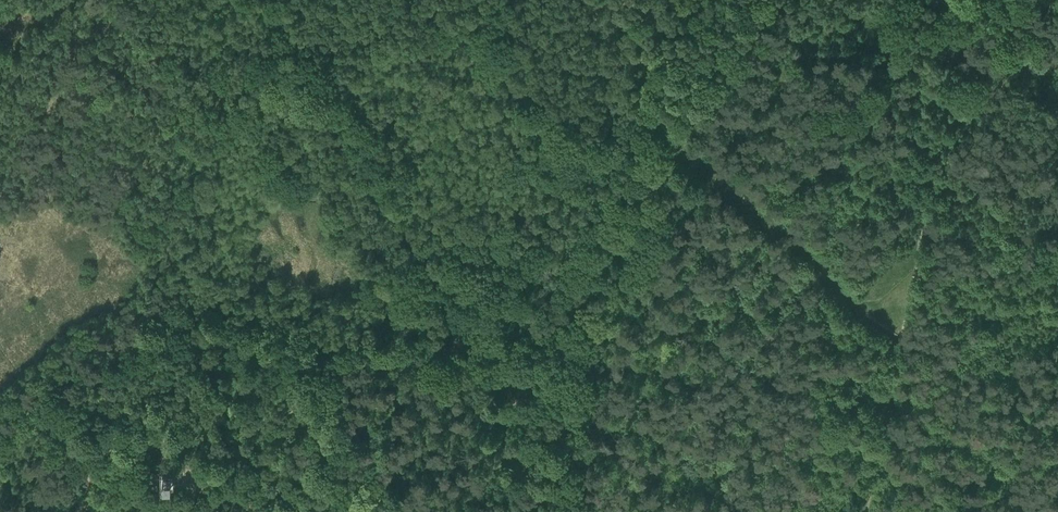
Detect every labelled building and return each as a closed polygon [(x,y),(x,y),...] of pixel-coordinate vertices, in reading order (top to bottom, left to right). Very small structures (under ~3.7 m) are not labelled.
[(161,474),(161,476),(175,476),(174,462),(161,463),(161,474)]
